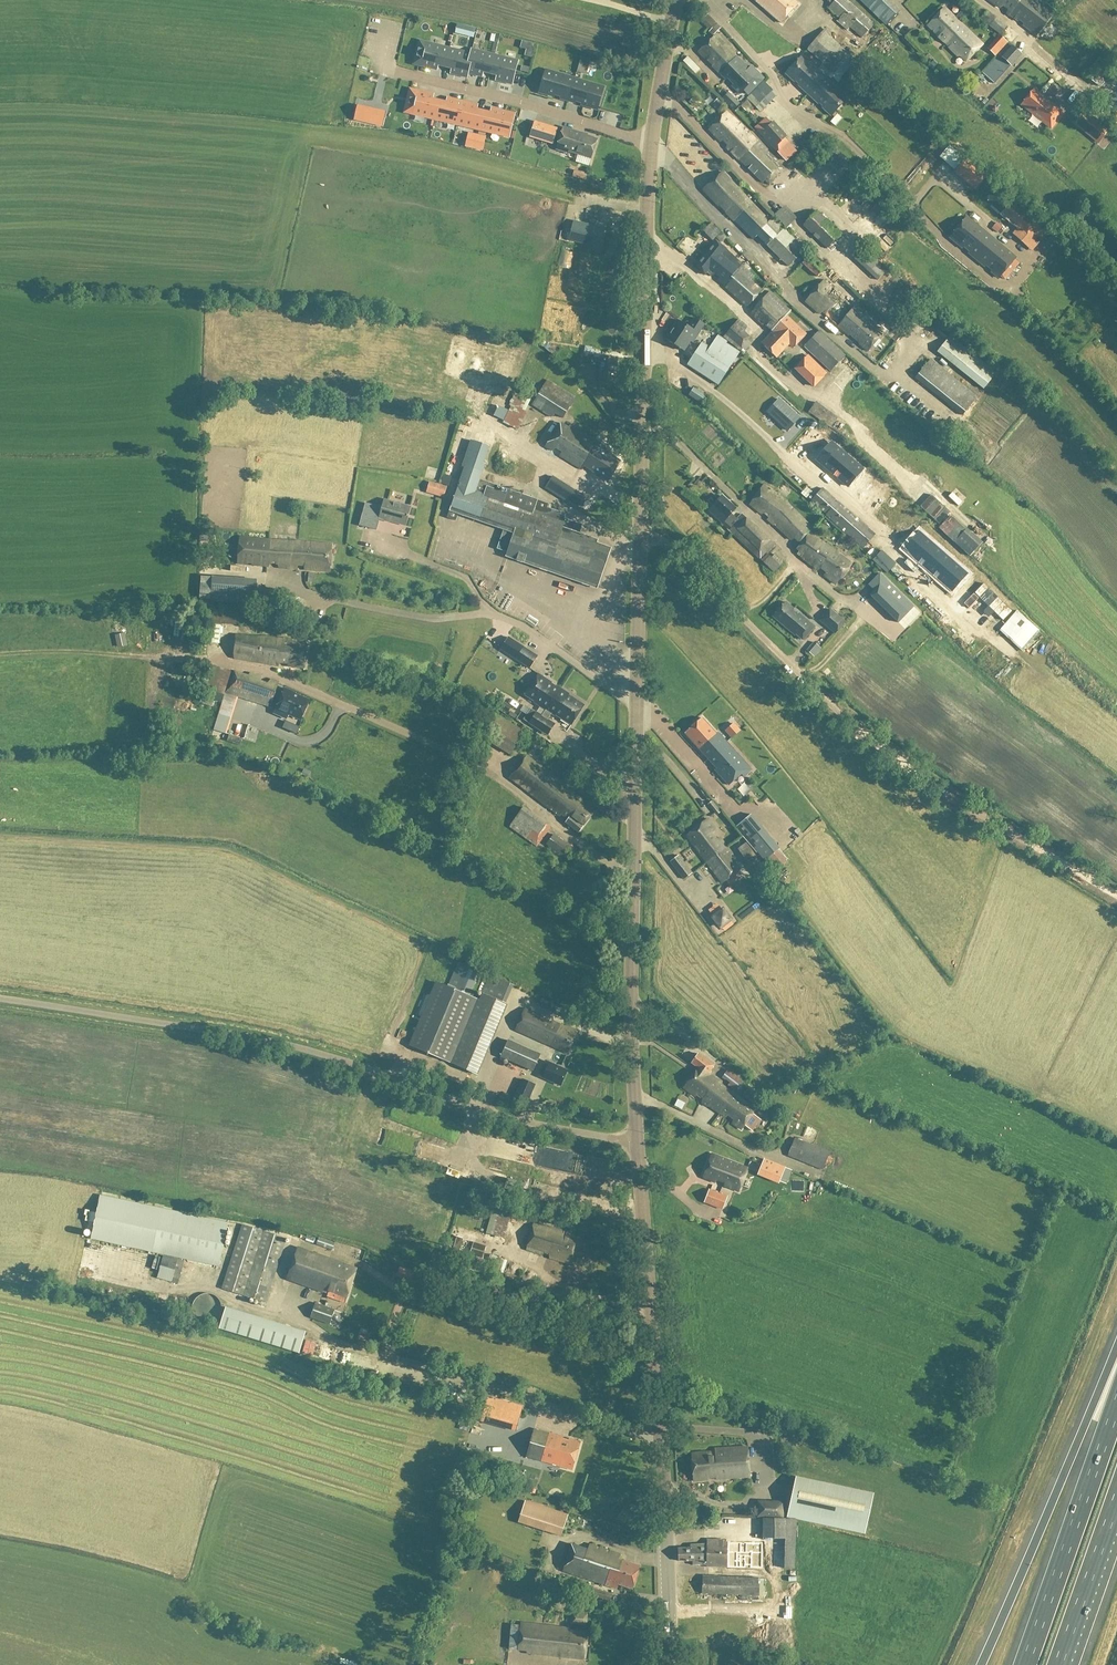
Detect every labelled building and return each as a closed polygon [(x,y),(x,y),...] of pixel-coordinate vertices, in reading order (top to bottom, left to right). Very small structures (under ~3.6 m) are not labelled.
[(779,27),(797,7),(789,0),(751,0),(779,27)] [(828,8),(840,19),(837,22),(847,31),(849,28),(862,39),(874,25),(845,0),(835,0),(828,8)] [(875,0),(857,0),(867,11),(877,2),(875,0)] [(869,11),(884,27),(895,16),(880,0),(869,11)] [(999,8),(1002,6),(1007,10),(1005,13),(1009,16),(1021,0),(988,0),(999,8)] [(1009,16),(1017,21),(1019,20),(1023,23),(1022,25),(1035,35),(1051,14),(1032,0),(1021,0),(1009,16)] [(966,62),(982,45),(944,9),(927,26),(949,48),(948,49),(957,57),(959,56),(966,62)] [(1000,36),(1006,27),(987,11),(980,20),(1000,36)] [(714,35),(720,29),(707,15),(700,22),(714,35)] [(454,33),(460,34),(462,27),(456,25),(454,33)] [(806,50),(834,76),(851,57),(828,36),(830,33),(825,29),(806,50)] [(714,36),(697,53),(707,62),(707,61),(712,66),(712,67),(721,76),(725,80),(742,63),(737,59),(714,36)] [(999,36),(986,49),(995,57),(1007,44),(999,36)] [(416,55),(414,64),(437,70),(439,66),(444,67),(449,50),(425,44),(419,42),(416,55)] [(534,45),(527,43),(524,56),(530,58),(534,45)] [(449,50),(444,67),(450,69),(449,73),(467,77),(468,73),(467,73),(471,56),(470,56),(470,55),(449,50)] [(467,73),(468,73),(482,76),(483,72),(490,74),(494,57),(471,51),(470,55),(470,56),(471,56),(467,73)] [(992,85),(1009,65),(999,56),(981,75),(992,85)] [(494,57),(490,74),(497,75),(495,80),(511,84),(517,63),(494,57)] [(808,96),(824,78),(802,57),(785,75),(794,83),(797,82),(799,84),(799,87),(808,96)] [(748,70),(742,63),(725,80),(726,81),(729,79),(734,84),(731,87),(739,95),(743,92),(747,96),(765,78),(752,66),(748,70)] [(530,66),(521,64),(517,79),(526,82),(530,66)] [(1042,67),(1029,81),(1042,94),(1056,80),(1042,67)] [(545,71),(538,93),(553,97),(554,95),(560,97),(559,99),(567,102),(574,80),(545,71)] [(926,87),(929,81),(919,75),(916,82),(926,87)] [(824,78),(808,96),(819,106),(822,105),(824,108),(824,110),(831,117),(847,99),(824,78)] [(575,101),(581,103),(580,106),(596,110),(603,88),(574,80),(567,102),(574,104),(575,101)] [(764,82),(740,107),(748,114),(754,107),(760,112),(776,95),(764,82)] [(1044,100),(1033,91),(1021,105),(1050,129),(1062,114),(1051,105),(1050,106),(1044,101),(1044,100)] [(433,97),(417,93),(412,114),(434,119),(438,103),(432,101),(433,97)] [(721,99),(726,104),(731,99),(726,94),(721,99)] [(438,103),(434,119),(456,125),(461,103),(446,100),(445,104),(438,103)] [(718,109),(722,105),(717,100),(717,101),(713,104),(718,109)] [(461,103),(456,125),(478,130),(482,113),(476,112),(477,107),(461,103)] [(381,128),(384,115),(365,110),(362,123),(381,128)] [(482,113),(478,130),(492,133),(508,137),(513,116),(491,110),(490,115),(482,113)] [(1079,128),(1098,143),(1108,131),(1090,116),(1084,112),(1079,118),(1075,124),(1074,124),(1079,128)] [(769,186),(784,170),(733,119),(731,118),(725,113),(708,131),(725,147),(725,148),(737,160),(762,184),(765,181),(769,186)] [(753,129),(778,156),(790,145),(785,139),(787,137),(773,122),(770,124),(765,118),(753,129)] [(842,118),(837,125),(844,129),(848,122),(842,118)] [(545,142),(549,129),(533,124),(529,137),(545,142)] [(591,159),(597,140),(581,135),(581,134),(562,128),(555,149),(562,151),(567,152),(591,159)] [(474,149),(476,141),(477,136),(468,134),(465,147),(474,149)] [(476,141),(474,149),(482,151),(484,142),(476,141)] [(797,153),(790,145),(778,156),(785,163),(797,153)] [(962,160),(948,147),(939,157),(954,170),(962,160)] [(835,149),(823,163),(840,178),(852,164),(835,149)] [(965,181),(975,168),(965,160),(954,173),(965,181)] [(768,222),(722,173),(702,191),(718,207),(721,207),(726,212),(725,213),(753,241),(756,237),(788,267),(805,252),(772,218),(768,222)] [(955,176),(950,184),(956,187),(961,180),(955,176)] [(996,208),(1009,219),(1018,209),(1005,197),(996,208)] [(1018,209),(1009,219),(1018,227),(1012,234),(1031,251),(1046,234),(1035,225),(1036,224),(1018,209)] [(841,235),(817,211),(802,226),(826,249),(841,235)] [(567,218),(550,214),(547,225),(556,227),(554,235),(586,243),(591,224),(574,220),(574,218),(573,218),(573,219),(567,217),(568,217),(567,216),(567,218)] [(974,259),(991,238),(967,219),(949,239),(962,249),(964,248),(969,252),(968,254),(974,259)] [(726,239),(711,223),(702,231),(712,242),(715,238),(720,244),(726,239)] [(1002,228),(997,223),(993,228),(998,233),(1002,228)] [(1051,235),(1042,244),(1051,254),(1060,245),(1051,235)] [(1015,259),(991,238),(974,259),(984,267),(987,267),(991,270),(991,273),(998,279),(1000,277),(1005,281),(1018,265),(1014,261),(1015,259)] [(728,253),(715,242),(694,268),(704,276),(706,273),(711,277),(714,275),(719,279),(717,281),(746,307),(761,290),(762,290),(765,286),(755,276),(754,278),(744,268),(748,263),(739,253),(741,251),(737,245),(728,253)] [(863,247),(852,258),(877,282),(888,271),(863,247)] [(816,281),(824,272),(805,255),(797,264),(816,281)] [(755,273),(761,269),(756,261),(750,264),(755,273)] [(850,278),(844,281),(847,290),(853,287),(850,278)] [(841,296),(823,281),(804,303),(820,315),(823,312),(826,314),(825,316),(867,352),(883,334),(846,303),(848,301),(842,295),(841,296)] [(799,328),(786,316),(790,312),(770,293),(750,314),(764,327),(765,326),(773,333),(762,345),(776,358),(788,345),(792,350),(806,335),(799,328)] [(692,344),(704,325),(694,319),(688,328),(677,321),(664,339),(684,352),(690,342),(692,344)] [(738,320),(725,336),(729,340),(728,342),(733,347),(735,344),(745,352),(751,345),(747,341),(750,337),(744,333),(747,328),(738,320)] [(923,327),(931,334),(935,330),(926,323),(923,327)] [(931,337),(938,341),(941,334),(935,331),(931,337)] [(819,332),(804,348),(830,372),(845,356),(819,332)] [(738,353),(724,343),(725,341),(717,336),(710,349),(702,344),(687,366),(717,386),(738,353)] [(984,390),(996,375),(949,337),(937,352),(984,390)] [(793,369),(813,389),(824,377),(827,374),(807,356),(804,359),(804,358),(793,369)] [(616,381),(616,358),(599,358),(599,381),(616,381)] [(930,361),(915,379),(962,416),(976,398),(930,361)] [(575,398),(547,381),(542,388),(531,406),(536,410),(542,413),(550,419),(551,418),(554,416),(561,420),(575,398)] [(701,404),(705,397),(694,389),(689,397),(701,404)] [(768,413),(788,432),(800,419),(780,401),(768,413)] [(825,422),(829,426),(834,420),(814,404),(806,414),(822,426),(825,422)] [(568,429),(560,424),(545,448),(551,452),(555,449),(561,453),(558,457),(580,471),(598,443),(570,426),(568,429)] [(595,589),(609,548),(596,544),(597,541),(579,534),(582,526),(564,520),(565,515),(547,509),(548,505),(480,481),(485,465),(483,464),(489,446),(470,441),(460,468),(463,468),(458,485),(448,512),(502,531),(496,549),(507,553),(505,557),(595,589)] [(620,462),(604,453),(607,449),(598,443),(583,466),(592,472),(591,472),(607,482),(620,462)] [(862,471),(833,447),(819,464),(848,488),(862,471)] [(862,471),(848,488),(876,513),(891,496),(862,471)] [(584,497),(552,477),(544,489),(576,509),(584,497)] [(446,488),(429,483),(426,493),(442,498),(446,488)] [(811,529),(789,505),(763,486),(749,506),(761,516),(764,514),(768,519),(767,520),(790,541),(794,540),(798,545),(811,529)] [(806,487),(800,494),(806,499),(812,492),(806,487)] [(821,489),(809,503),(862,549),(874,536),(821,489)] [(722,524),(735,510),(721,497),(708,511),(722,524)] [(405,526),(410,508),(383,501),(381,509),(365,504),(359,526),(376,531),(379,520),(389,523),(389,522),(405,526)] [(771,559),(767,555),(774,547),(740,516),(727,530),(760,562),(773,574),(783,563),(775,555),(771,559)] [(972,556),(979,550),(949,519),(938,530),(957,551),(962,546),(972,556)] [(835,585),(852,564),(809,534),(796,550),(799,552),(797,555),(817,571),(820,569),(826,573),(824,576),(835,585)] [(905,550),(928,570),(942,553),(919,534),(905,550)] [(266,567),(268,541),(240,538),(238,564),(247,565),(247,563),(252,564),(253,566),(266,567)] [(300,543),(268,541),(266,567),(268,567),(270,564),(280,565),(281,568),(296,570),(298,566),(304,566),(304,570),(329,573),(331,546),(300,543)] [(966,574),(942,553),(928,570),(952,590),(966,574)] [(879,574),(873,580),(879,586),(885,580),(879,574)] [(211,578),(209,603),(255,606),(256,581),(211,578)] [(874,591),(869,595),(897,623),(913,607),(885,580),(879,586),(873,580),(868,585),(874,591)] [(773,617),(794,636),(796,634),(803,640),(813,628),(798,614),(796,615),(792,612),(793,610),(785,603),(773,617)] [(844,623),(829,610),(820,621),(835,634),(844,623)] [(1016,612),(1000,630),(1022,651),(1033,639),(1039,633),(1016,612)] [(116,649),(125,648),(124,637),(115,638),(116,649)] [(304,669),(307,643),(276,639),(235,637),(233,655),(234,660),(275,667),(278,667),(280,664),(286,665),(287,668),(304,669)] [(515,660),(523,648),(516,643),(508,655),(515,660)] [(813,643),(806,651),(814,657),(820,650),(813,643)] [(523,648),(515,660),(529,669),(537,657),(523,648)] [(200,699),(202,699),(202,705),(213,708),(214,702),(221,703),(230,671),(213,667),(207,669),(200,699)] [(248,677),(230,671),(224,694),(271,708),(278,683),(270,680),(267,685),(260,682),(261,677),(249,674),(248,677)] [(538,675),(524,696),(534,702),(533,704),(546,713),(561,690),(557,687),(556,688),(550,684),(551,683),(538,675)] [(300,720),(308,702),(294,695),(294,694),(284,690),(275,710),(287,716),(288,715),(300,720)] [(569,695),(561,690),(543,718),(536,713),(528,725),(547,737),(555,725),(547,720),(550,715),(554,718),(555,717),(570,726),(584,706),(568,696),(569,695)] [(510,706),(494,696),(490,703),(505,713),(510,706)] [(716,735),(701,719),(684,734),(708,760),(726,744),(718,734),(716,735)] [(732,723),(725,730),(732,737),(739,731),(732,723)] [(228,736),(226,742),(239,746),(241,740),(228,736)] [(751,771),(726,744),(708,760),(716,770),(714,771),(728,786),(741,775),(743,778),(751,771)] [(577,834),(595,811),(577,796),(526,757),(509,779),(559,817),(562,815),(568,820),(565,824),(577,834)] [(696,787),(703,780),(685,761),(677,768),(696,787)] [(720,813),(712,802),(707,806),(716,816),(720,813)] [(536,848),(550,829),(522,809),(508,827),(536,848)] [(736,828),(764,862),(779,849),(750,815),(736,828)] [(716,841),(712,835),(715,831),(707,821),(686,837),(722,884),(725,881),(729,887),(742,877),(738,871),(739,871),(729,858),(731,856),(720,839),(716,841)] [(553,836),(546,846),(562,857),(569,848),(553,836)] [(739,840),(731,844),(734,849),(742,845),(739,840)] [(737,850),(747,865),(750,870),(760,863),(757,858),(756,858),(746,844),(737,850)] [(678,856),(670,862),(674,868),(680,863),(681,866),(680,867),(682,869),(678,872),(683,880),(691,873),(678,856)] [(713,918),(720,928),(730,921),(722,911),(713,918)] [(437,983),(410,1047),(447,1063),(474,999),(469,997),(479,972),(457,962),(447,987),(437,983)] [(499,1010),(474,999),(447,1063),(472,1073),(499,1010)] [(559,1026),(524,1010),(515,1031),(526,1036),(567,1054),(575,1036),(576,1032),(561,1024),(559,1026)] [(533,1072),(540,1056),(507,1041),(500,1057),(533,1072)] [(710,1076),(708,1074),(713,1067),(697,1055),(690,1064),(697,1069),(683,1089),(694,1097),(698,1094),(703,1099),(701,1103),(707,1107),(708,1106),(725,1117),(727,1115),(733,1120),(733,1124),(741,1130),(744,1126),(752,1131),(760,1120),(752,1115),(755,1112),(718,1084),(719,1082),(710,1076)] [(584,1076),(584,1077),(597,1082),(602,1070),(580,1062),(576,1073),(584,1076)] [(560,1086),(566,1071),(548,1064),(542,1079),(560,1086)] [(525,1104),(531,1092),(518,1086),(512,1098),(525,1104)] [(678,1111),(682,1105),(674,1100),(671,1107),(678,1111)] [(822,1171),(829,1153),(794,1139),(787,1156),(822,1171)] [(711,1156),(702,1179),(715,1184),(716,1181),(723,1184),(722,1187),(738,1193),(747,1169),(711,1156)] [(786,1185),(791,1171),(777,1165),(764,1160),(758,1176),(778,1184),(779,1182),(786,1185)] [(722,1210),(726,1198),(709,1192),(704,1203),(722,1210)] [(217,1267),(226,1224),(100,1196),(91,1240),(153,1253),(217,1267)] [(494,1239),(496,1232),(503,1234),(509,1216),(489,1210),(481,1234),(494,1239)] [(570,1265),(579,1237),(534,1222),(525,1250),(570,1265)] [(265,1303),(286,1239),(242,1226),(221,1289),(265,1303)] [(226,1236),(232,1238),(235,1229),(228,1228),(226,1236)] [(316,1246),(332,1251),(334,1244),(318,1239),(316,1246)] [(297,1249),(286,1280),(327,1294),(326,1297),(345,1304),(356,1269),(342,1265),(343,1264),(297,1249)] [(177,1284),(183,1262),(163,1257),(156,1279),(177,1284)] [(410,1271),(407,1281),(413,1283),(416,1273),(410,1271)] [(214,1321),(215,1321),(216,1320),(217,1319),(218,1318),(219,1316),(220,1315),(220,1314),(221,1312),(221,1310),(221,1309),(221,1307),(220,1305),(220,1304),(219,1302),(218,1301),(217,1300),(216,1298),(215,1297),(214,1297),(213,1296),(212,1295),(211,1295),(209,1295),(208,1294),(206,1294),(205,1295),(203,1295),(201,1295),(200,1296),(198,1297),(197,1298),(196,1299),(195,1300),(194,1302),(193,1303),(193,1305),(192,1306),(192,1307),(192,1309),(192,1310),(192,1311),(192,1313),(193,1314),(193,1315),(194,1317),(195,1318),(196,1319),(197,1320),(199,1321),(200,1322),(202,1323),(204,1323),(205,1323),(207,1323),(209,1323),(210,1323),(211,1323),(213,1322),(214,1321)] [(329,1325),(334,1310),(314,1303),(309,1319),(329,1325)] [(219,1330),(298,1354),(305,1333),(225,1308),(219,1330)] [(516,1429),(522,1408),(487,1398),(481,1419),(516,1429)] [(500,1429),(497,1445),(523,1450),(526,1434),(500,1429)] [(559,1437),(533,1430),(526,1458),(555,1466),(554,1469),(562,1471),(563,1468),(572,1471),(580,1443),(566,1439),(565,1441),(558,1439),(559,1437)] [(486,1444),(482,1458),(494,1462),(498,1448),(491,1446),(486,1444)] [(749,1478),(747,1448),(715,1450),(715,1453),(691,1455),(693,1483),(707,1481),(708,1478),(715,1477),(716,1480),(749,1478)] [(863,1535),(872,1495),(795,1478),(786,1518),(863,1535)] [(755,1518),(782,1519),(783,1502),(763,1501),(756,1501),(755,1518)] [(561,1538),(568,1517),(525,1502),(518,1523),(561,1538)] [(706,1565),(706,1568),(728,1568),(728,1543),(722,1543),(722,1541),(706,1540),(706,1545),(690,1546),(690,1549),(678,1550),(678,1562),(692,1562),(692,1566),(706,1565)] [(762,1544),(728,1543),(728,1568),(762,1569),(762,1544)] [(620,1556),(589,1545),(586,1552),(571,1547),(562,1573),(615,1590),(617,1585),(632,1590),(639,1568),(618,1561),(620,1556)] [(758,1597),(759,1580),(702,1577),(701,1594),(758,1597)] [(609,1603),(611,1595),(592,1588),(590,1596),(609,1603)] [(586,1627),(587,1615),(571,1614),(570,1626),(586,1627)] [(569,1630),(521,1625),(520,1626),(510,1626),(508,1650),(518,1651),(518,1650),(526,1651),(526,1654),(584,1660),(587,1633),(569,1631),(569,1630)]
